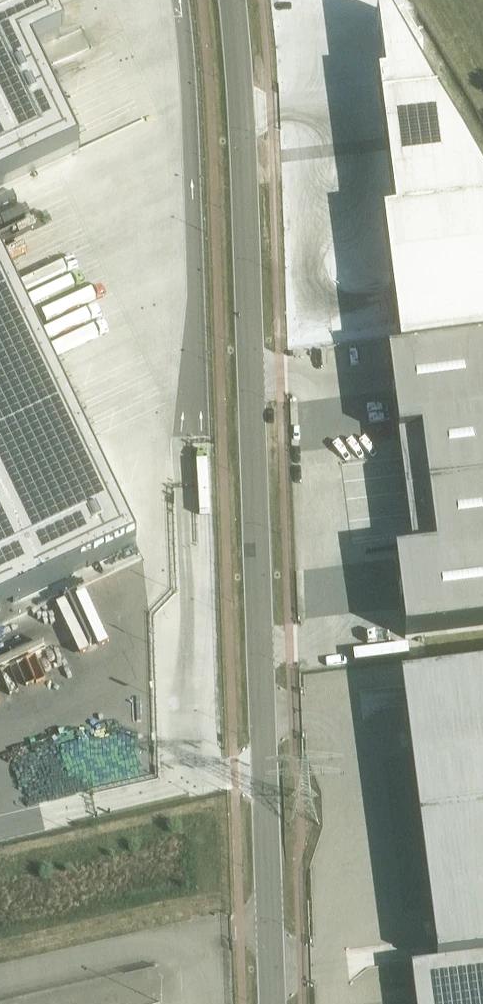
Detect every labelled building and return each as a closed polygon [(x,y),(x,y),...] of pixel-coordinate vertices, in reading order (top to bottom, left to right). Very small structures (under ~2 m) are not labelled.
[(80,151),(33,51),(60,40),(41,0),(0,0),(0,188),(80,151)] [(376,13),(385,80),(378,81),(394,216),(383,218),(390,279),(401,356),(388,357),(401,458),(405,495),(406,499),(411,536),(413,556),(395,558),(405,639),(424,636),(482,629),(482,174),(388,11),(376,13)] [(137,546),(0,258),(0,611),(137,546)] [(400,681),(437,966),(411,969),(415,1003),(482,1003),(482,671),(400,681)]
